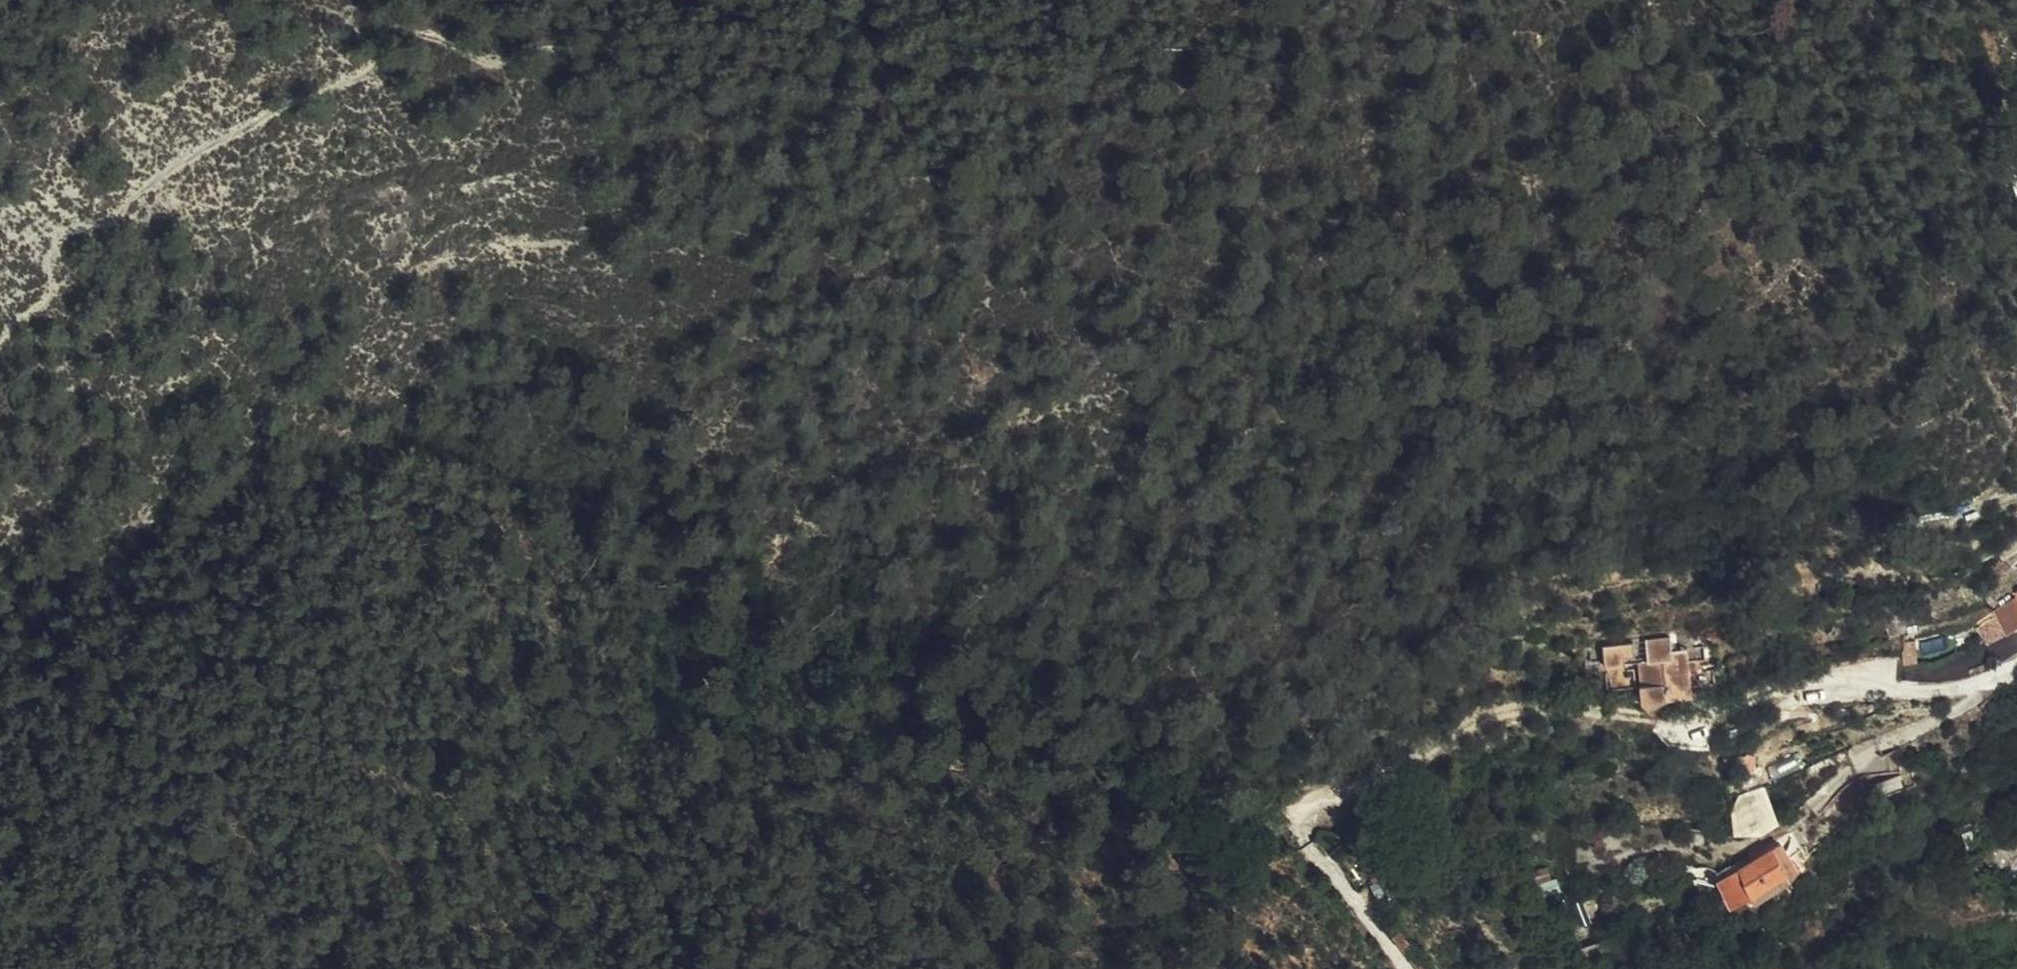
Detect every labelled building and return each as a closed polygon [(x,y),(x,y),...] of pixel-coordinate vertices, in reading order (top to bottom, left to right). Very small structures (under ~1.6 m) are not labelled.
[(1874,613),(1878,633),(1879,639),(1900,634),(1899,628),(1896,609),(1874,613)] [(1988,642),(2007,633),(1998,611),(1978,619),(1988,642)] [(1667,665),(1691,662),(1697,661),(1696,647),(1680,648),(1679,639),(1653,641),(1655,660),(1650,660),(1650,666),(1667,665)] [(1912,649),(1904,667),(1936,675),(1939,653),(1912,649)] [(1694,685),(1701,684),(1717,682),(1716,667),(1715,659),(1697,661),(1691,662),(1694,685)] [(1650,666),(1652,685),(1669,684),(1667,665),(1650,666)] [(1673,699),(1678,699),(1701,697),(1701,684),(1694,685),(1668,687),(1673,699)] [(1662,705),(1673,699),(1668,687),(1652,689),(1654,703),(1662,705)] [(1778,780),(1755,790),(1747,805),(1749,830),(1775,828),(1791,818),(1778,780)] [(1809,867),(1792,840),(1784,845),(1752,864),(1739,872),(1732,875),(1734,876),(1740,887),(1749,904),(1754,901),(1766,893),(1770,899),(1802,876),(1801,874),(1809,867)]
